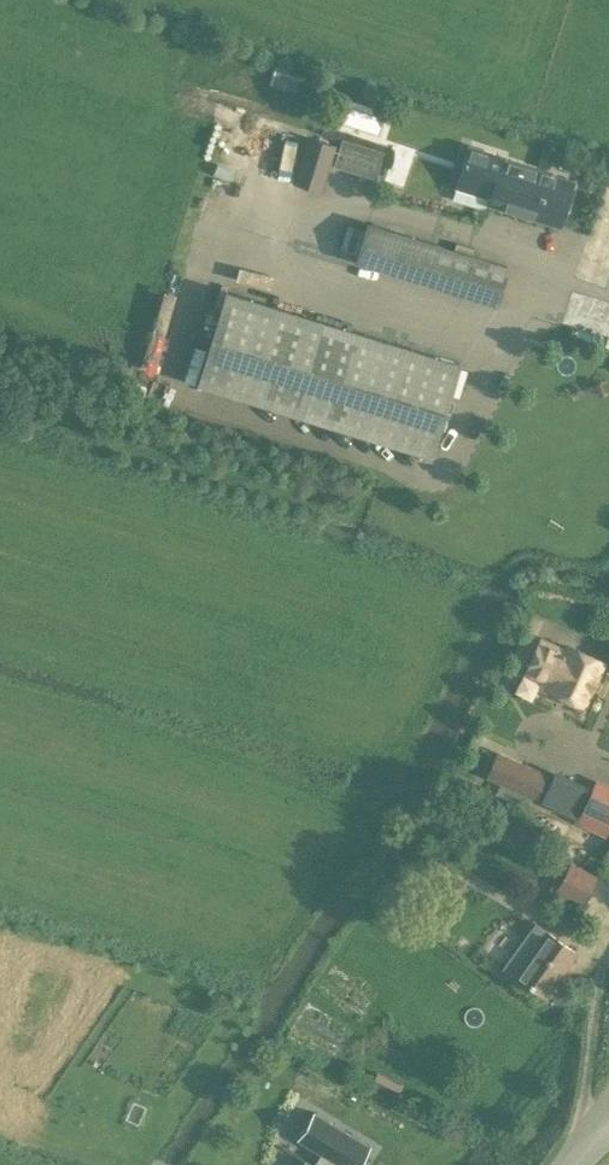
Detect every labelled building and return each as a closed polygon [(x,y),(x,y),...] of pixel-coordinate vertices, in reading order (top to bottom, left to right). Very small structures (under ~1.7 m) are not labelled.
[(277,69),(273,84),(311,96),(316,81),(277,69)] [(247,160),(261,156),(250,116),(236,120),(247,160)] [(336,167),(381,176),(387,147),(341,138),(336,167)] [(322,190),(334,149),(307,140),(294,182),(322,190)] [(458,181),(492,192),(489,202),(559,224),(572,181),(502,159),(503,157),(469,146),(458,181)] [(581,185),(595,190),(600,174),(586,170),(581,185)] [(454,250),(368,223),(366,230),(358,254),(356,260),(496,304),(507,267),(472,255),(474,248),(456,243),(454,250)] [(358,254),(366,230),(348,225),(341,249),(358,254)] [(608,258),(608,225),(595,266),(605,270),(608,258)] [(442,415),(449,417),(454,402),(447,399),(459,363),(226,291),(198,383),(430,455),(442,415)] [(549,689),(580,704),(601,661),(570,646),(567,653),(540,640),(526,670),(532,673),(532,676),(541,680),(543,678),(553,683),(549,689)] [(534,799),(546,773),(498,751),(486,776),(534,799)] [(597,777),(576,819),(605,834),(608,826),(608,783),(597,777)] [(583,903),(597,876),(570,862),(556,889),(583,903)] [(402,863),(399,869),(408,874),(411,867),(402,863)] [(546,996),(577,953),(546,930),(514,974),(546,996)] [(370,1146),(313,1112),(297,1138),(321,1153),(314,1164),(358,1164),(370,1146)] [(377,1161),(369,1155),(361,1164),(373,1164),(377,1161)]
